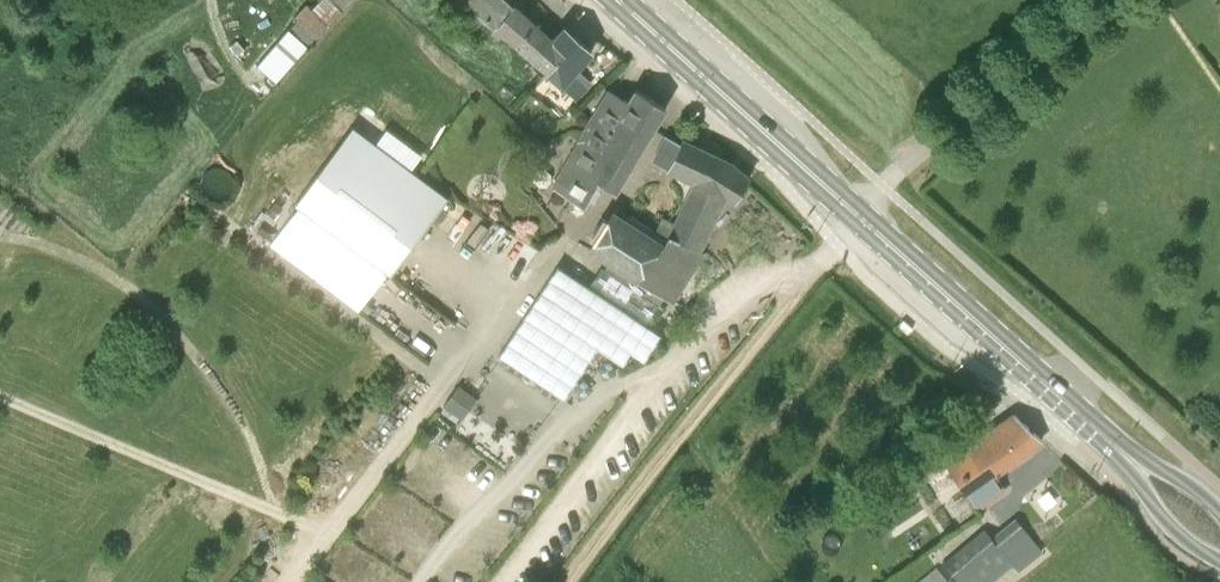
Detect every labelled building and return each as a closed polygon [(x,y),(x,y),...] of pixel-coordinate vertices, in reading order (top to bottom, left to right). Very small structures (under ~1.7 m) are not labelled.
[(342,11),(332,0),(321,0),(313,8),(331,25),(343,12),(342,11)] [(342,11),(351,0),(332,0),(342,11)] [(496,27),(513,6),(510,3),(512,0),(465,0),(496,27)] [(287,33),(303,51),(331,25),(313,8),(308,2),(295,16),(299,20),(287,33)] [(496,27),(545,70),(563,52),(551,41),(552,40),(514,6),(496,27)] [(565,27),(552,41),(563,52),(564,52),(546,71),(562,85),(575,69),(592,51),(565,27)] [(258,64),(276,83),(298,57),(281,39),(258,64)] [(616,190),(653,128),(666,107),(636,89),(629,101),(610,90),(598,111),(555,186),(586,205),(600,181),(616,190)] [(447,197),(353,127),(295,204),(298,206),(271,245),(359,311),(388,272),(390,275),(447,197)] [(666,136),(656,157),(654,160),(669,167),(681,143),(666,136)] [(730,164),(681,143),(669,167),(668,169),(695,182),(695,181),(729,197),(735,201),(747,181),(729,166),(730,164)] [(708,234),(729,197),(695,181),(695,182),(673,225),(663,220),(656,230),(631,213),(625,222),(610,213),(589,250),(606,261),(664,298),(674,304),(704,254),(699,250),(708,234)] [(559,266),(499,356),(564,400),(598,348),(608,355),(633,316),(650,327),(663,307),(660,305),(664,298),(606,261),(589,287),(559,266)] [(462,419),(477,398),(459,385),(444,405),(462,419)] [(1015,414),(996,427),(986,434),(1007,465),(1039,442),(1042,439),(1015,414)] [(1007,465),(986,434),(946,461),(979,509),(1006,490),(995,474),(1007,465)] [(928,451),(893,476),(904,494),(940,469),(928,451)] [(1037,545),(1015,518),(990,538),(985,531),(946,562),(961,581),(990,581),(1037,545)] [(919,581),(948,581),(937,568),(919,581)]
